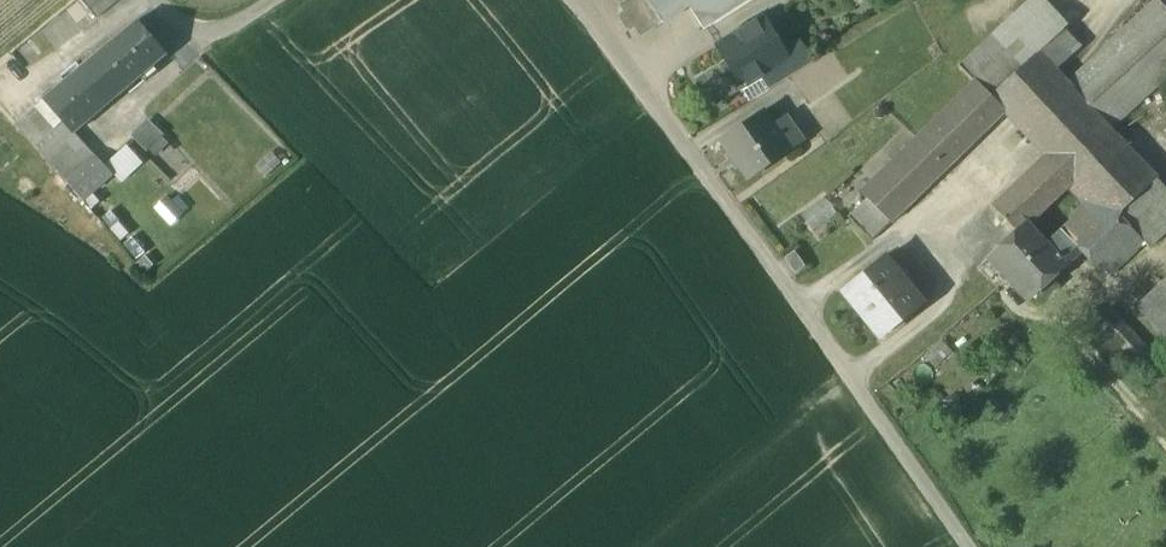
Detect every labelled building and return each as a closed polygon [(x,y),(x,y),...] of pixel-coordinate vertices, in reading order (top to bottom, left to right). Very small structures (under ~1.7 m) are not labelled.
[(96,19),(118,0),(80,0),(96,19)] [(657,14),(648,0),(630,0),(621,5),(626,12),(622,15),(621,18),(627,28),(631,28),(635,26),(641,35),(662,22),(657,14)] [(657,14),(679,0),(648,0),(657,14)] [(710,27),(752,0),(693,0),(710,27)] [(1038,52),(1064,29),(1037,0),(1029,0),(958,66),(974,81),(975,79),(991,95),(1038,52)] [(1067,83),(1109,128),(1165,76),(1165,8),(1159,0),(1157,0),(1067,83)] [(783,51),(784,50),(764,16),(757,21),(779,57),(785,54),(783,51)] [(137,21),(44,99),(74,133),(74,132),(140,77),(153,66),(166,55),(137,21)] [(770,88),(763,77),(784,64),(779,57),(757,21),(728,38),(717,45),(727,61),(699,78),(716,106),(742,89),(749,101),(770,88)] [(1080,45),(1064,29),(1038,52),(1055,70),(1080,45)] [(763,77),(770,88),(812,63),(799,41),(784,50),(783,51),(785,54),(779,57),(784,64),(763,77)] [(1067,83),(1055,70),(1038,52),(991,95),(975,79),(974,81),(915,138),(947,169),(1005,112),(1046,156),(992,206),(1018,232),(1028,223),(1029,224),(1047,207),(1064,190),(1064,189),(1066,184),(1069,178),(1116,135),(1109,128),(1067,83)] [(153,66),(140,77),(144,82),(157,70),(153,66)] [(112,174),(74,132),(74,133),(44,99),(37,104),(38,106),(17,123),(16,122),(15,123),(82,200),(112,174)] [(722,141),(750,179),(803,141),(790,123),(777,133),(762,112),(722,141)] [(132,134),(157,156),(172,139),(148,116),(132,134)] [(1116,135),(1069,178),(1066,184),(1086,205),(1081,207),(1069,217),(1072,220),(1056,235),(1047,243),(1066,263),(1068,265),(1081,252),(1101,273),(1139,238),(1149,248),(1165,232),(1165,189),(1116,135)] [(891,223),(947,169),(915,138),(860,192),(867,199),(890,223),(891,223)] [(848,217),(872,241),(890,223),(867,199),(848,217)] [(1058,286),(1050,278),(1066,263),(1047,243),(1029,224),(1028,223),(1018,232),(990,258),(1009,279),(1028,299),(1039,289),(1046,296),(1058,286)] [(785,258),(796,273),(806,266),(795,251),(785,258)] [(843,291),(880,338),(918,307),(894,277),(899,273),(886,257),(843,291)] [(923,303),(899,273),(894,277),(918,307),(923,303)] [(1138,309),(1165,339),(1165,282),(1138,309)] [(1165,398),(1165,355),(1165,353),(1158,359),(1110,308),(1095,323),(1165,398)]
